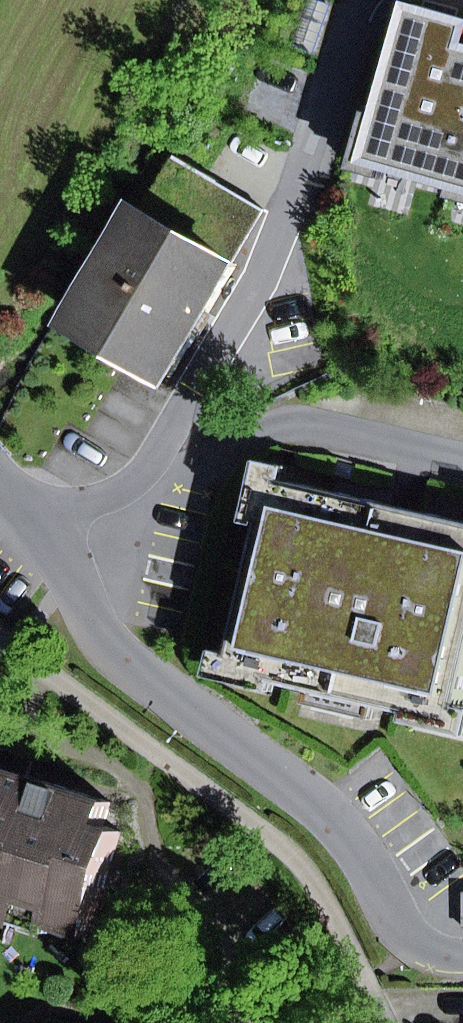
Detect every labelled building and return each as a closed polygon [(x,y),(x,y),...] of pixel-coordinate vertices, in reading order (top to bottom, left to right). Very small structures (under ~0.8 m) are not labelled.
[(291,46),(315,53),(331,4),(318,0),(306,0),(291,46)] [(380,164),(391,167),(458,186),(460,187),(462,177),(462,18),(414,4),(381,121),(392,124),(380,164)] [(177,156),(145,211),(232,263),(264,209),(177,156)] [(145,211),(79,324),(170,377),(236,265),(232,263),(145,211)] [(264,524),(274,526),(285,481),(288,481),(292,467),(264,460),(250,521),(264,524)] [(275,682),(310,690),(369,704),(414,714),(416,704),(460,715),(462,706),(462,704),(462,522),(288,481),(285,481),(274,526),(264,524),(234,653),(232,662),(277,672),(275,682)] [(275,682),(277,672),(232,662),(234,653),(221,650),(214,678),(273,691),(275,682)] [(307,704),(366,718),(369,704),(310,690),(307,704)] [(462,736),(462,707),(462,706),(460,715),(416,704),(414,714),(411,724),(462,736)] [(0,751),(0,767),(2,767),(0,773),(0,779),(19,785),(23,774),(29,776),(34,762),(0,751)] [(104,826),(111,803),(29,776),(23,774),(19,785),(0,779),(0,920),(16,925),(19,915),(25,899),(52,908),(47,924),(87,937),(121,832),(104,826)] [(19,915),(47,924),(52,908),(25,899),(19,915)]
